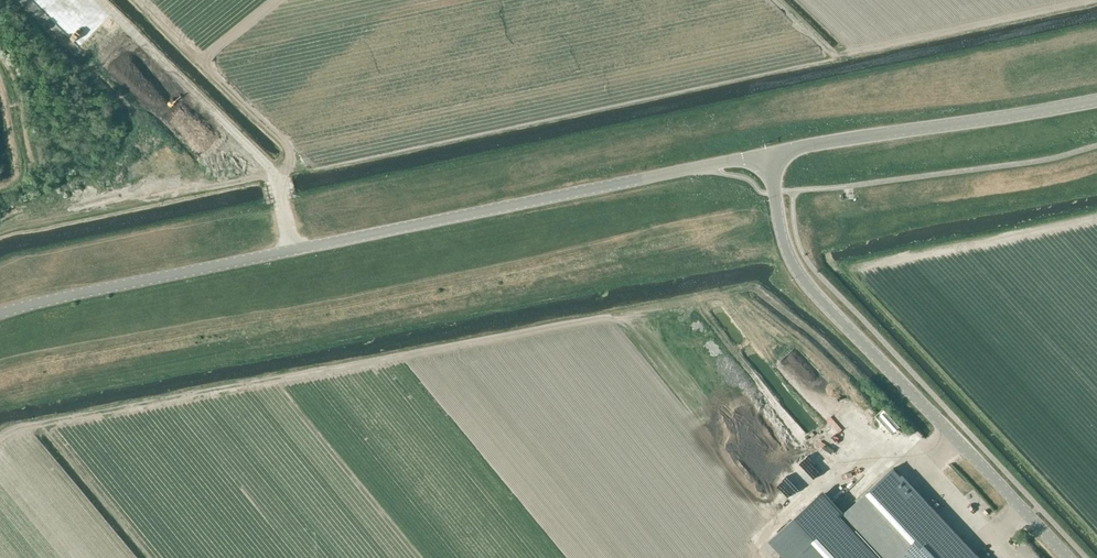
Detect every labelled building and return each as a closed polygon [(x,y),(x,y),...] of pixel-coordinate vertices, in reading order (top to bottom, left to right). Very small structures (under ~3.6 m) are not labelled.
[(839,450),(844,444),(849,449),(864,434),(868,438),(873,433),(885,445),(889,442),(903,455),(924,434),(918,428),(911,434),(897,420),(887,430),(873,416),(860,428),(852,420),(844,429),(837,422),(811,449),(822,460),(836,447),(839,450)] [(771,540),(788,557),(979,557),(980,557),(977,555),(975,556),(894,468),(845,513),(842,515),(822,493),(771,540)]
